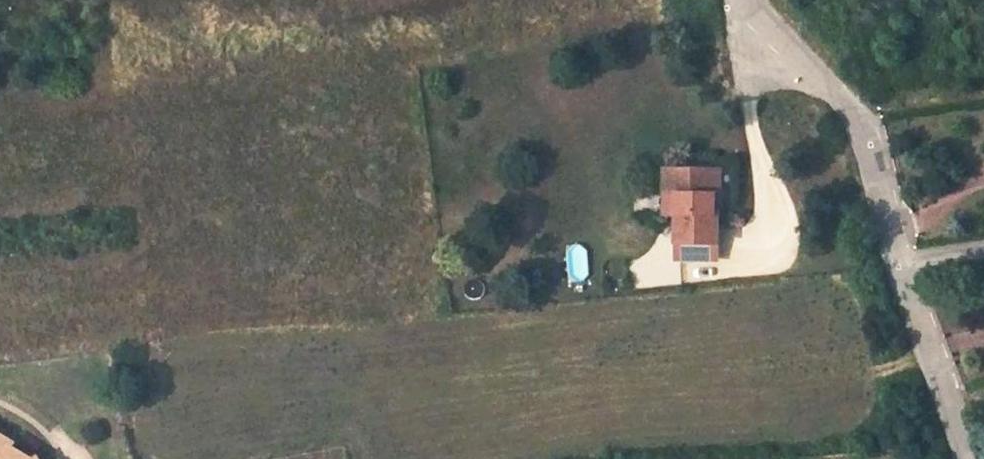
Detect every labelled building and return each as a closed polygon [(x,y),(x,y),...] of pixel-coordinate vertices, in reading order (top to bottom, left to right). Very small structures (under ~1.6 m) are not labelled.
[(82,39),(67,42),(68,51),(84,49),(82,39)] [(726,171),(671,171),(672,199),(672,200),(684,199),(685,217),(685,261),(686,261),(726,260),(725,216),(720,216),(720,199),(726,199),(726,171)] [(672,200),(672,217),(685,217),(684,199),(672,200)] [(886,298),(874,302),(880,316),(891,312),(886,298)] [(11,447),(13,443),(0,436),(0,458),(31,458),(11,447)] [(911,456),(923,455),(922,443),(910,444),(911,456)]
